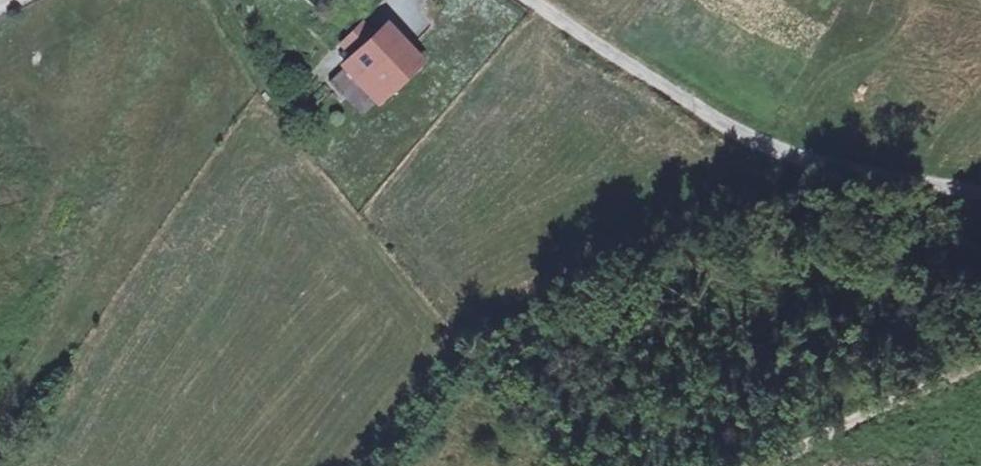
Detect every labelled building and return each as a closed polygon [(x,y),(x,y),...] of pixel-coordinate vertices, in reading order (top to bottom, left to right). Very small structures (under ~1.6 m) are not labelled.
[(362,19),(337,44),(350,57),(326,81),(355,110),(368,98),(379,110),(427,61),(386,20),(374,32),(362,19)]
